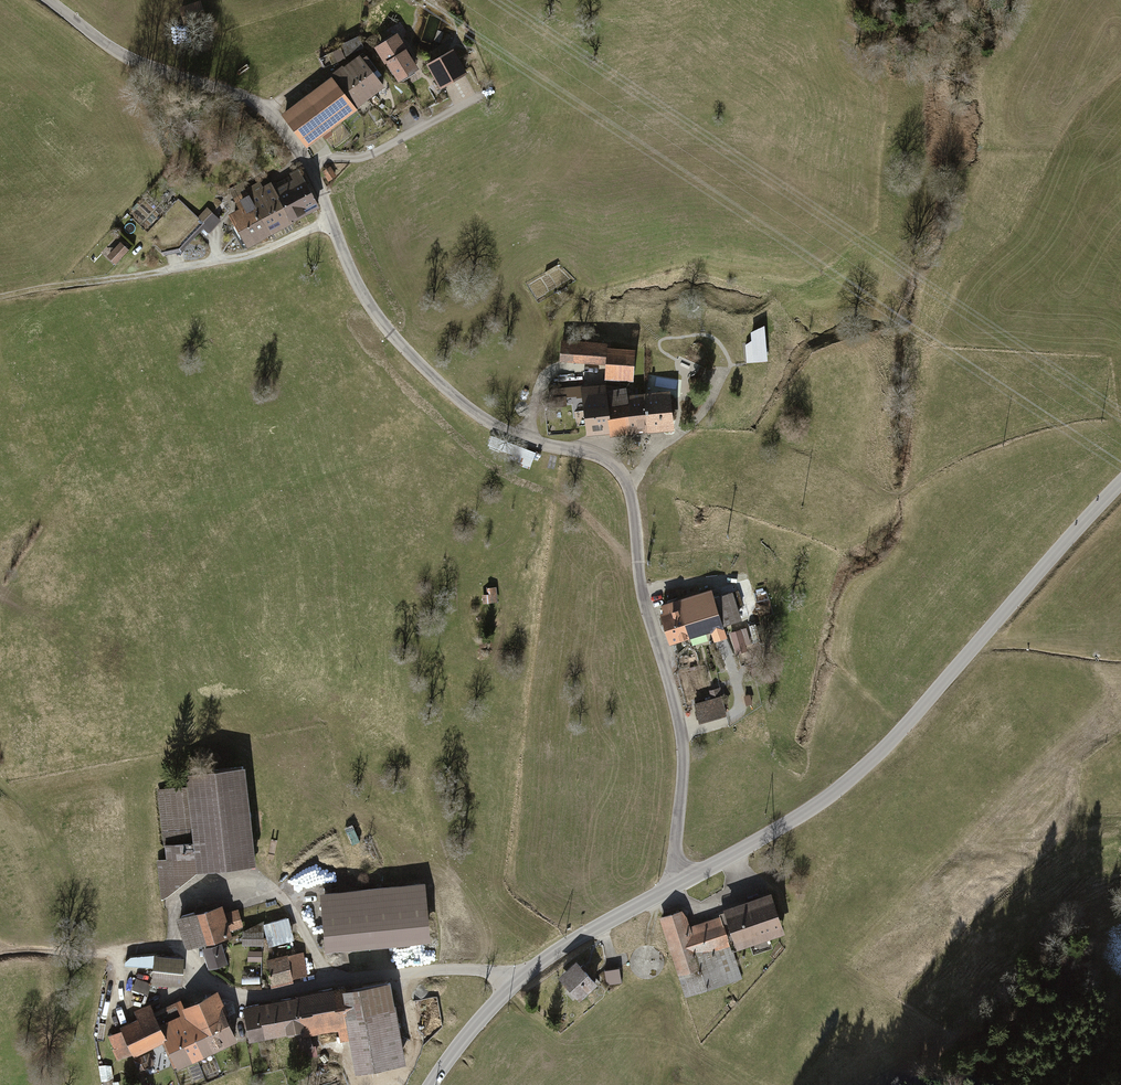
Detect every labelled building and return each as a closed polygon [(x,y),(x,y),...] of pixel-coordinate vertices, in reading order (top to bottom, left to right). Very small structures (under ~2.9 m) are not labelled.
[(397,31),(373,46),(382,61),(384,60),(397,82),(418,69),(414,63),(417,61),(413,55),(410,57),(405,48),(407,46),(397,31)] [(358,36),(340,45),(345,55),(363,45),(358,36)] [(452,48),(425,63),(440,88),(467,73),(452,48)] [(331,74),(356,107),(384,86),(378,78),(382,75),(365,54),(361,57),(358,53),(331,74)] [(280,113),(305,146),(356,107),(331,74),(280,113)] [(322,172),(328,182),(336,176),(330,167),(322,172)] [(271,184),(290,222),(318,208),(298,168),(289,172),(291,178),(277,184),(276,181),(271,184)] [(268,233),(290,222),(271,184),(270,182),(262,186),(259,181),(246,188),(268,233)] [(244,245),(268,233),(246,188),(243,182),(229,189),(239,208),(229,213),(244,245)] [(163,256),(181,251),(204,226),(210,232),(221,220),(206,207),(197,217),(202,221),(178,248),(162,251),(163,256)] [(101,248),(108,254),(115,246),(108,240),(101,248)] [(107,256),(116,263),(128,248),(119,241),(115,246),(108,254),(107,256)] [(746,363),(767,362),(764,325),(750,332),(751,341),(745,345),(746,363)] [(603,381),(632,383),(634,349),(610,348),(610,344),(561,341),(560,363),(604,365),(603,381)] [(691,360),(682,356),(678,365),(687,368),(691,360)] [(586,436),(609,433),(604,390),(603,384),(580,387),(580,388),(581,395),(586,436)] [(581,395),(580,388),(557,391),(558,397),(553,398),(555,407),(566,405),(565,397),(581,395)] [(610,438),(630,435),(625,395),(624,388),(604,390),(609,433),(610,438)] [(648,433),(673,430),(668,389),(643,392),(648,433)] [(630,435),(648,433),(643,392),(625,395),(630,435)] [(537,454),(513,444),(510,454),(533,463),(537,454)] [(497,605),(496,587),(486,587),(486,594),(481,594),(481,605),(497,605)] [(661,611),(670,641),(710,628),(714,640),(726,637),(722,624),(740,618),(731,592),(714,598),(710,588),(662,603),(664,610),(661,611)] [(742,629),(731,633),(736,651),(748,647),(742,629)] [(693,703),(698,722),(727,715),(719,687),(709,689),(711,698),(693,703)] [(729,731),(704,737),(706,746),(732,739),(729,731)] [(243,766),(185,772),(186,786),(157,789),(165,859),(156,860),(160,900),(195,869),(253,863),(243,766)] [(424,882),(318,892),(324,950),(430,940),(424,882)] [(686,1000),(743,980),(733,952),(785,934),(770,892),(722,909),(724,913),(719,915),(720,918),(690,928),(683,910),(658,918),(674,964),(686,1000)] [(221,903),(175,917),(184,948),(241,931),(244,930),(238,909),(224,914),(221,903)] [(263,928),(268,946),(294,939),(288,917),(285,918),(283,913),(274,915),(276,920),(263,924),(263,928)] [(241,931),(241,945),(262,945),(263,928),(263,924),(262,921),(244,930),(241,931)] [(220,942),(201,948),(208,970),(227,965),(220,942)] [(296,953),(267,958),(272,988),(293,984),(292,978),(307,976),(303,952),(302,952),(301,947),(295,948),(296,953)] [(640,952),(635,950),(630,959),(636,962),(640,952)] [(153,955),(130,957),(123,962),(123,967),(152,967),(151,984),(181,985),(182,956),(153,955)] [(579,1000),(597,983),(575,960),(557,977),(579,1000)] [(614,969),(605,971),(607,988),(617,986),(614,969)] [(241,976),(241,984),(260,983),(259,975),(241,976)] [(148,985),(136,980),(131,990),(143,995),(148,985)] [(354,1074),(404,1065),(390,982),(341,990),(341,988),(294,996),(295,998),(241,1007),(247,1041),(300,1031),(301,1038),(339,1031),(341,1043),(348,1041),(354,1074)] [(131,1053),(132,1056),(162,1041),(177,1069),(203,1056),(204,1059),(238,1041),(225,1016),(230,1014),(217,989),(183,1006),(180,999),(153,1013),(148,1004),(133,1012),(136,1017),(117,1027),(119,1031),(107,1037),(118,1060),(131,1053)] [(304,1056),(317,1054),(316,1047),(303,1049),(304,1056)] [(112,1065),(98,1067),(101,1084),(115,1082),(112,1065)]
